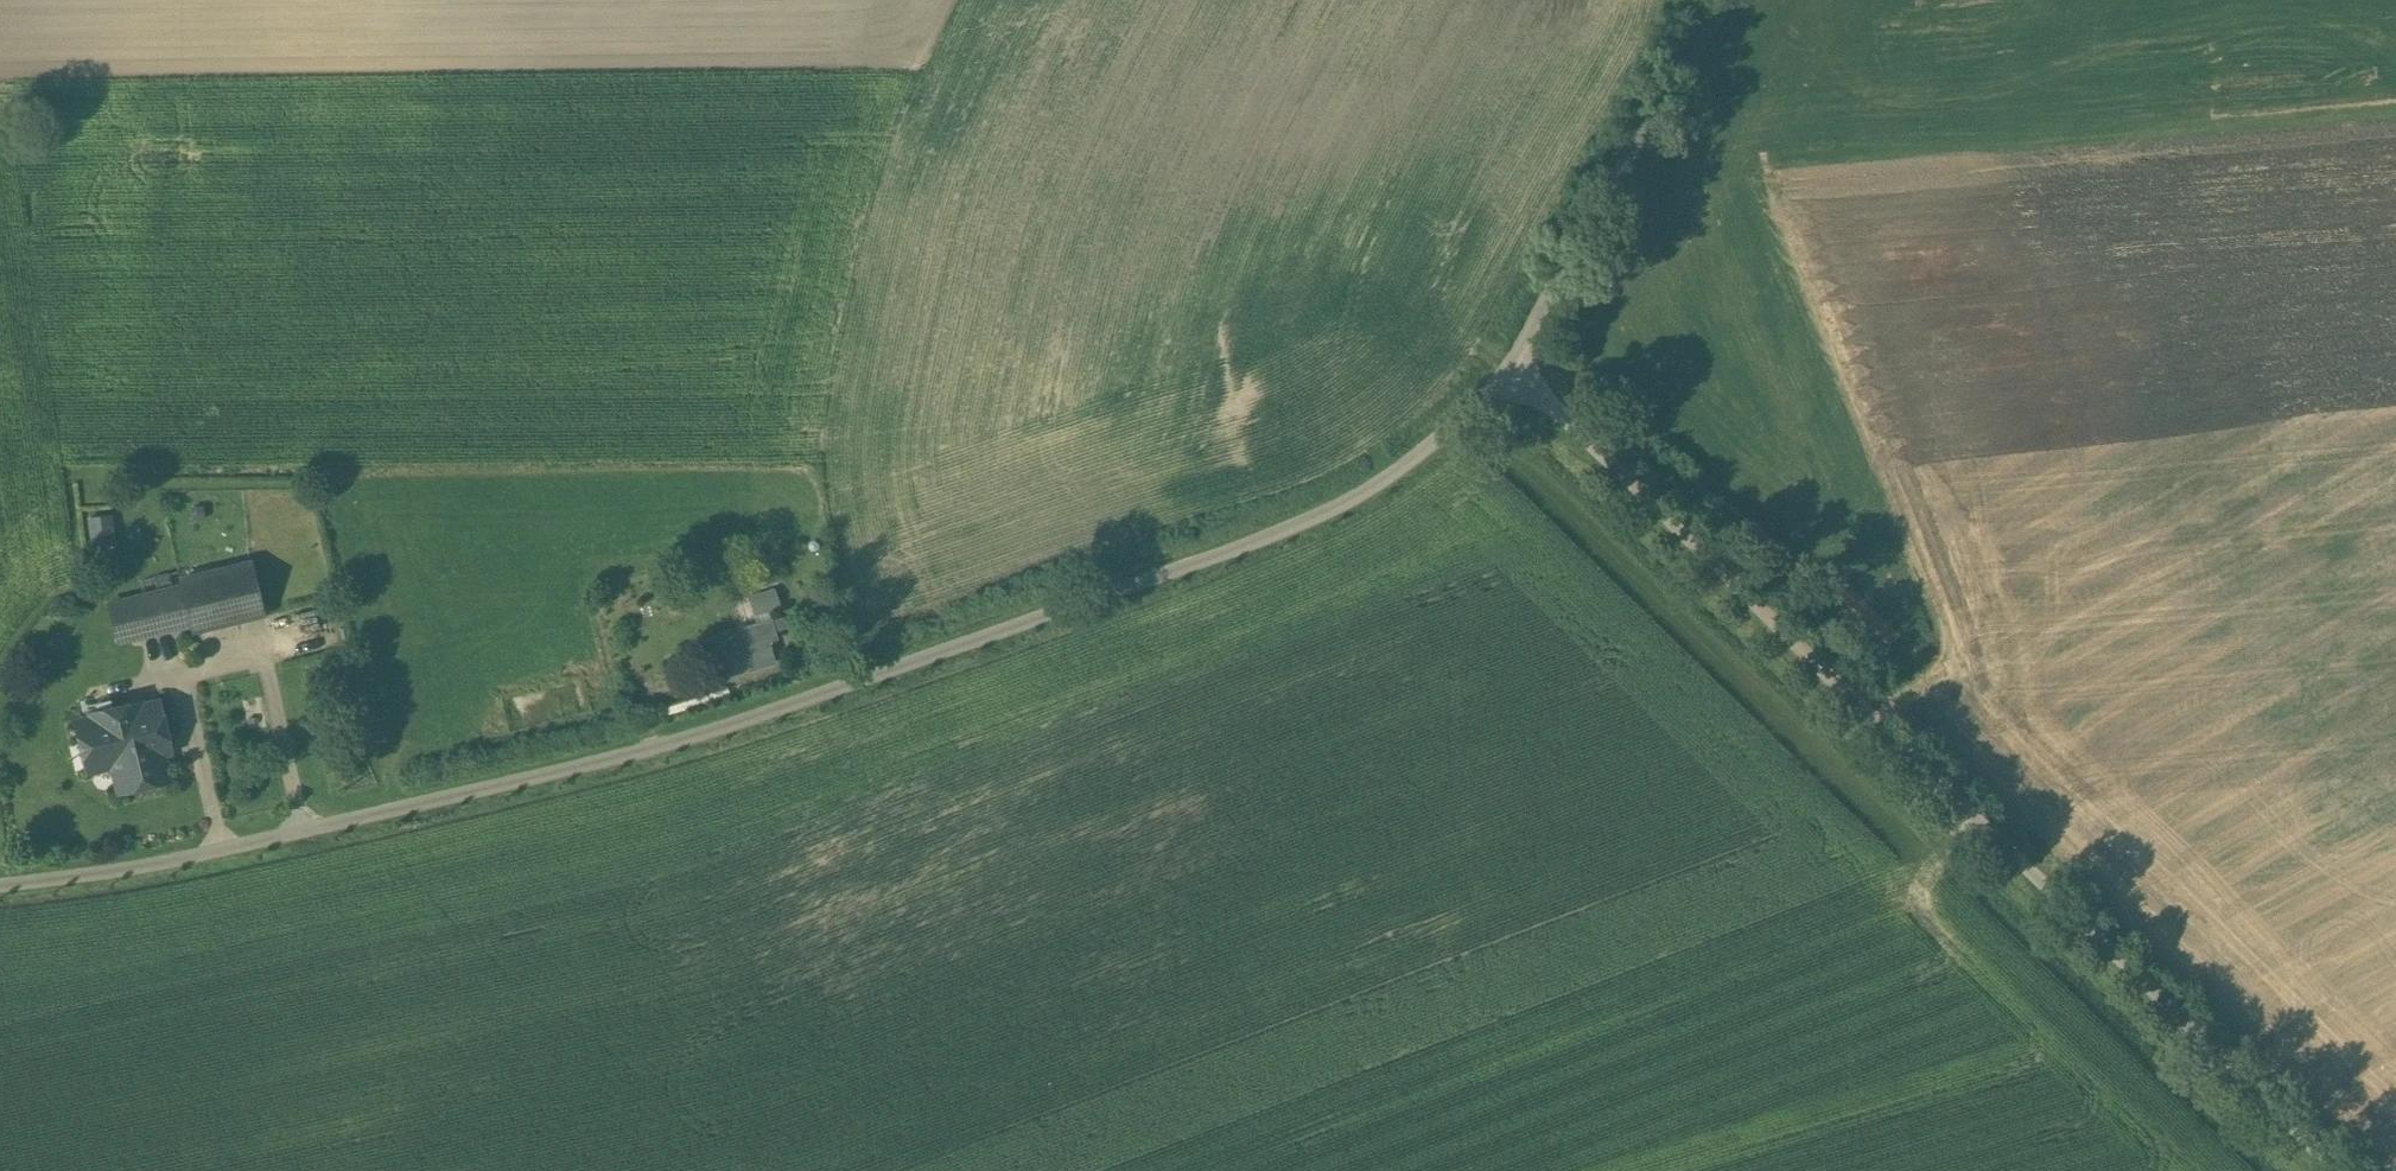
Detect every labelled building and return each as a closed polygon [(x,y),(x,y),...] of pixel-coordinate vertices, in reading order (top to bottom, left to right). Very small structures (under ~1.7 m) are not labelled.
[(250,604),(242,558),(167,572),(170,590),(132,597),(136,624),(250,604)] [(753,621),(768,618),(767,613),(780,611),(776,586),(748,590),(753,621)] [(773,660),(763,623),(720,634),(729,671),(773,660)] [(158,701),(141,705),(140,701),(90,714),(91,717),(74,722),(87,772),(111,766),(117,792),(169,779),(162,753),(170,751),(158,701)]
